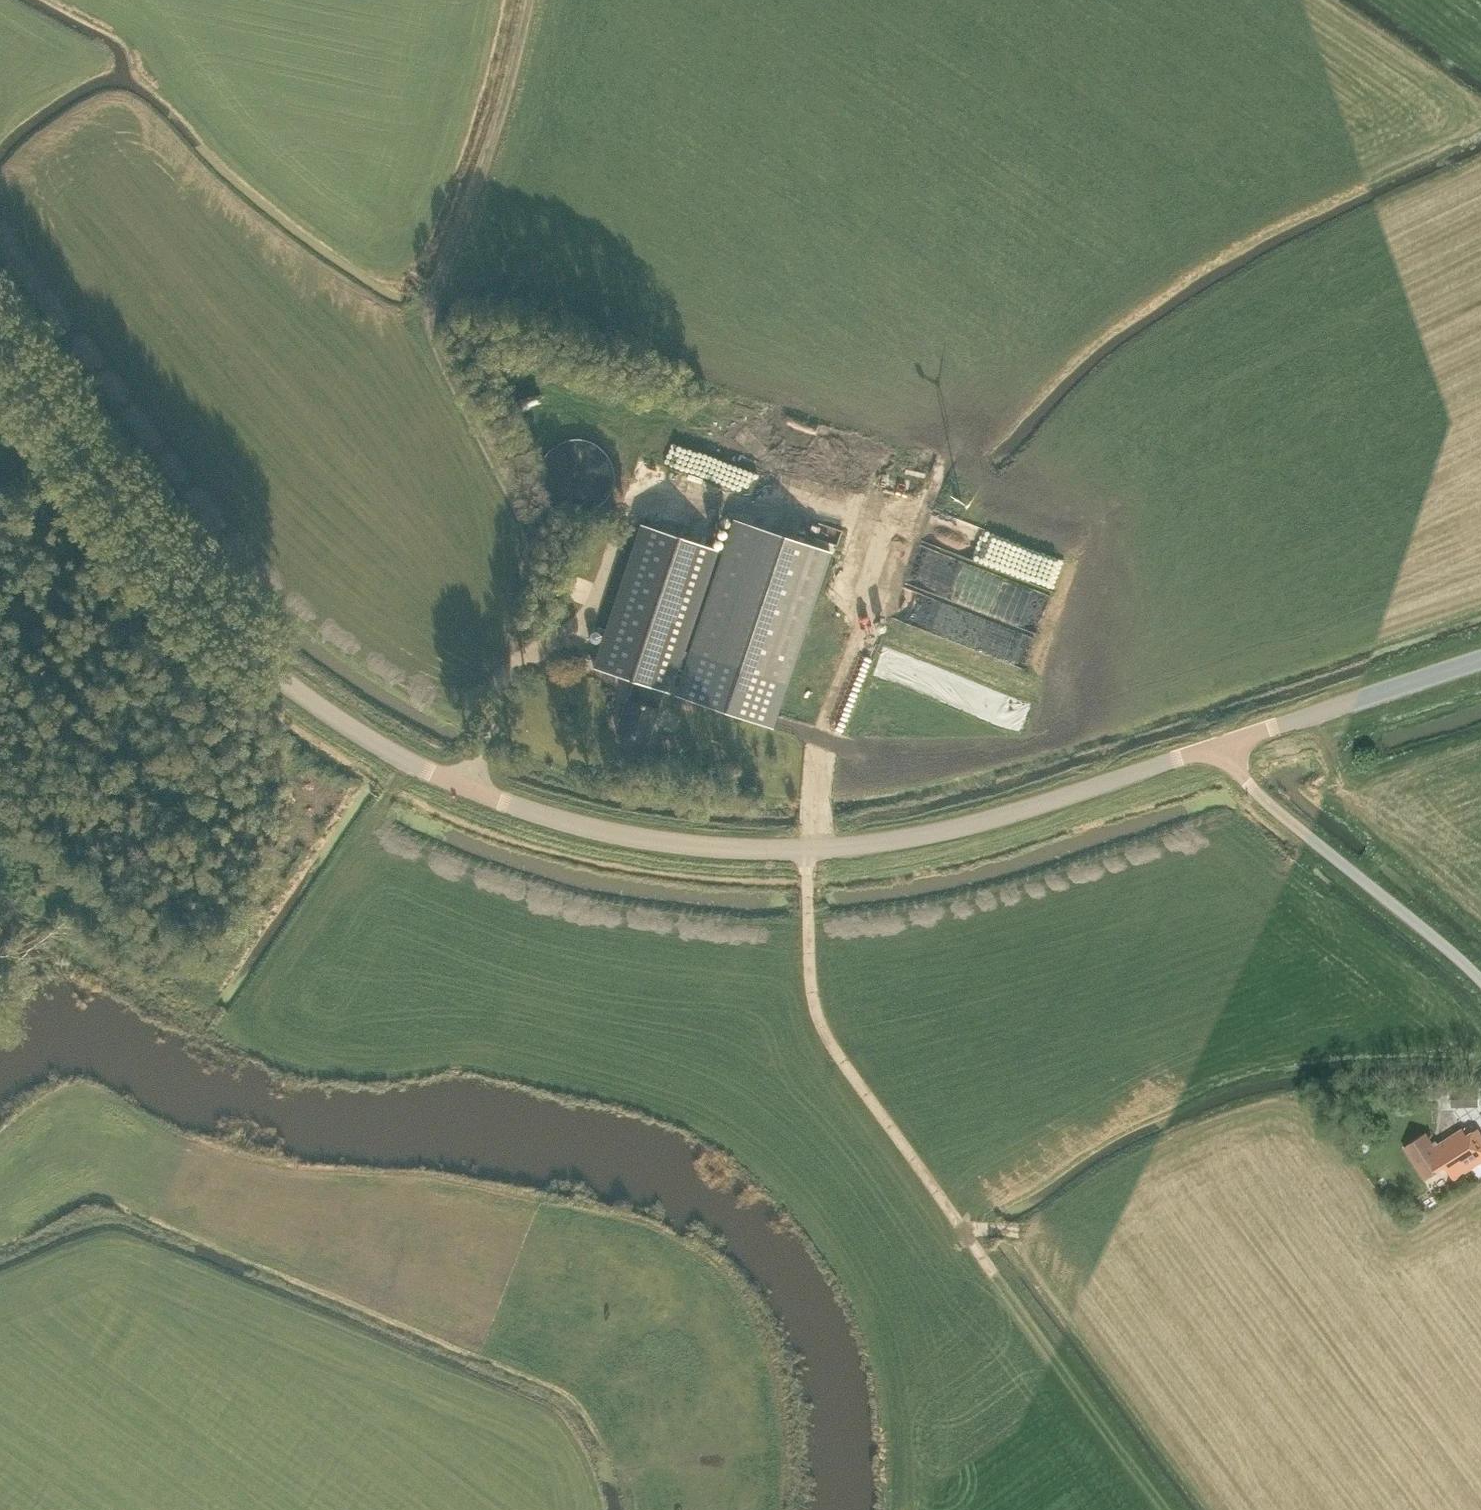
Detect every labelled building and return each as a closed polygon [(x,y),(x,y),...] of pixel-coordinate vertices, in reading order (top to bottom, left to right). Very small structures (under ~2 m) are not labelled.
[(542,462),(540,465),(540,468),(539,471),(539,475),(539,478),(539,481),(540,485),(541,488),(542,491),(543,494),(545,497),(547,500),(549,502),(552,504),(554,507),(557,508),(560,510),(563,511),(566,512),(569,513),(573,514),(576,514),(580,514),(583,513),(586,513),(589,512),(593,511),(596,509),(598,507),(601,505),(604,503),(606,500),(608,498),(610,495),(611,492),(613,489),(614,486),(614,482),(615,479),(615,476),(615,472),(614,469),(613,466),(612,463),(611,460),(609,457),(608,454),(605,451),(603,449),(601,446),(598,444),(595,443),(592,441),(589,440),(586,439),(582,438),(579,438),(576,438),(572,438),(569,439),(566,440),(563,441),(559,442),(557,444),(554,446),(551,448),(549,450),(547,453),(545,456),(543,459),(542,462)] [(683,651),(709,575),(718,550),(641,525),(594,666),(614,672),(613,673),(634,680),(617,731),(647,742),(667,683),(672,685),(678,669),(761,697),(767,680),(785,686),(831,552),(736,520),(691,654),(683,651)] [(957,553),(1057,591),(1067,564),(967,527),(957,553)] [(959,600),(984,612),(987,612),(1003,620),(1016,620),(1015,630),(1024,631),(1037,637),(1042,628),(1042,627),(1056,598),(1044,592),(1022,591),(1022,583),(1009,583),(1007,588),(1000,585),(986,584),(960,583),(959,600)] [(1031,657),(1037,638),(1015,631),(1009,650),(1031,657)] [(1424,1098),(1440,1097),(1440,1086),(1423,1086),(1424,1098)] [(1451,1092),(1452,1106),(1480,1106),(1480,1091),(1451,1092)] [(1405,1148),(1425,1179),(1445,1166),(1454,1179),(1470,1169),(1449,1138),(1439,1144),(1436,1140),(1431,1143),(1426,1135),(1405,1148)]
